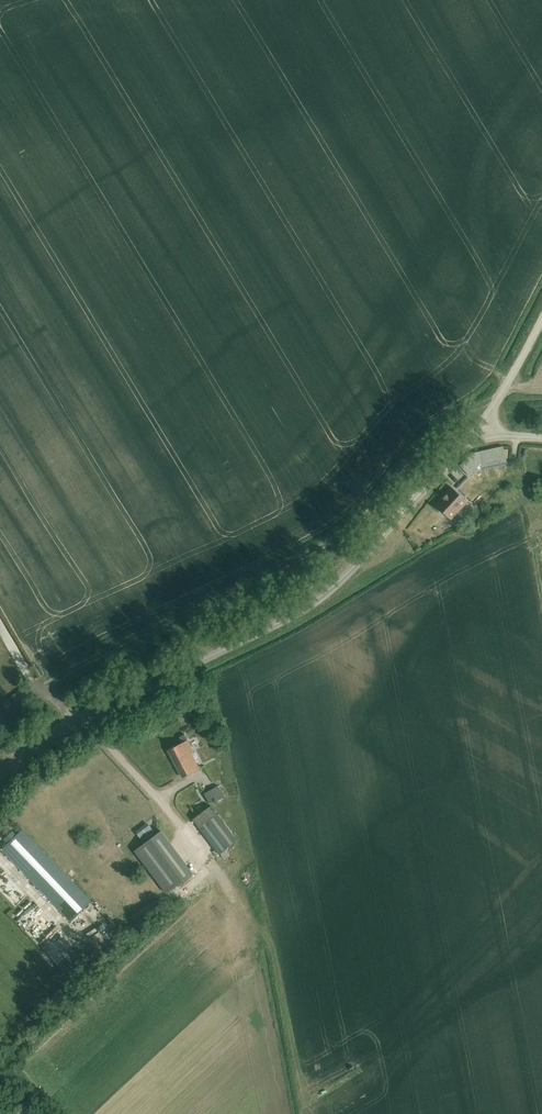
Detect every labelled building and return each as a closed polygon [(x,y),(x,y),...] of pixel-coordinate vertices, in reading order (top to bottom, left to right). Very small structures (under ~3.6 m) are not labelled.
[(467,459),(460,467),(469,475),(480,463),(482,466),(506,462),(503,447),(485,451),(471,454),(467,459)] [(450,519),(467,502),(453,488),(436,506),(442,512),(446,516),(446,515),(450,519)] [(168,751),(181,777),(198,768),(191,755),(194,753),(185,737),(181,739),(183,743),(168,751)] [(222,785),(208,789),(211,801),(226,797),(222,785)] [(194,818),(201,827),(219,852),(236,840),(211,806),(194,818)] [(137,830),(144,839),(156,829),(149,820),(137,830)] [(22,830),(1,850),(71,922),(92,902),(22,830)] [(167,894),(193,874),(161,831),(134,851),(167,894)]
